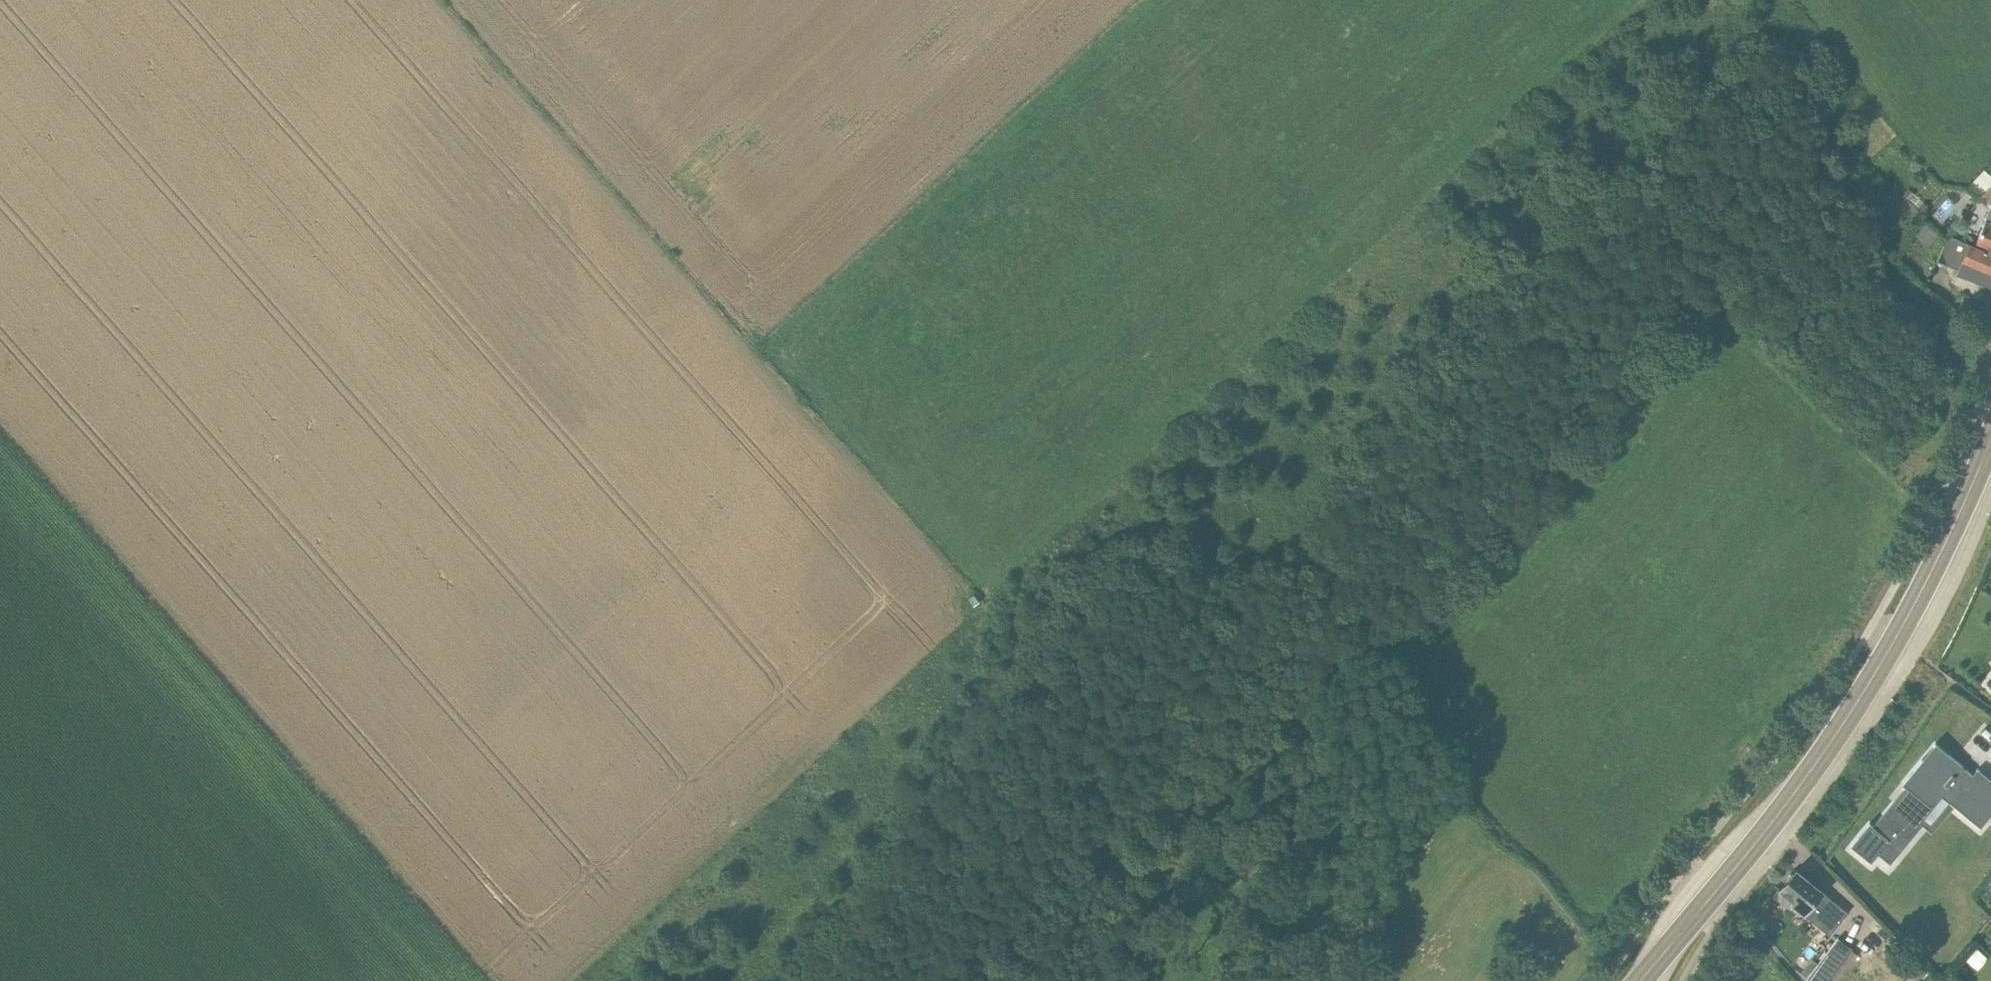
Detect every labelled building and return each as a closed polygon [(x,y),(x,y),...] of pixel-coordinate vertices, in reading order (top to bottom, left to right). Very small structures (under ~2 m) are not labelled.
[(1990,197),(1990,170),(1987,166),(1974,181),(1990,197)] [(1976,244),(1987,255),(1990,256),(1990,206),(1976,244)] [(1926,224),(1915,237),(1928,248),(1939,235),(1926,224)] [(1990,280),(1990,256),(1987,255),(1976,244),(1975,245),(1950,235),(1938,262),(1958,270),(1956,274),(1979,283),(1981,277),(1990,280)] [(1990,817),(1990,763),(1988,760),(1984,763),(1973,754),(1974,753),(1947,731),(1925,757),(1926,758),(1915,772),(1918,774),(1885,814),(1881,810),(1862,833),(1883,850),(1890,842),(1902,851),(1937,808),(1933,805),(1952,782),(1963,790),(1960,793),(1990,818),(1990,817)] [(1824,894),(1796,870),(1793,874),(1790,874),(1788,878),(1788,880),(1781,889),(1794,901),(1791,905),(1806,916),(1816,925),(1829,935),(1848,913),(1824,894)] [(1841,941),(1838,939),(1807,979),(1810,980),(1829,980),(1853,950),(1841,941)]
